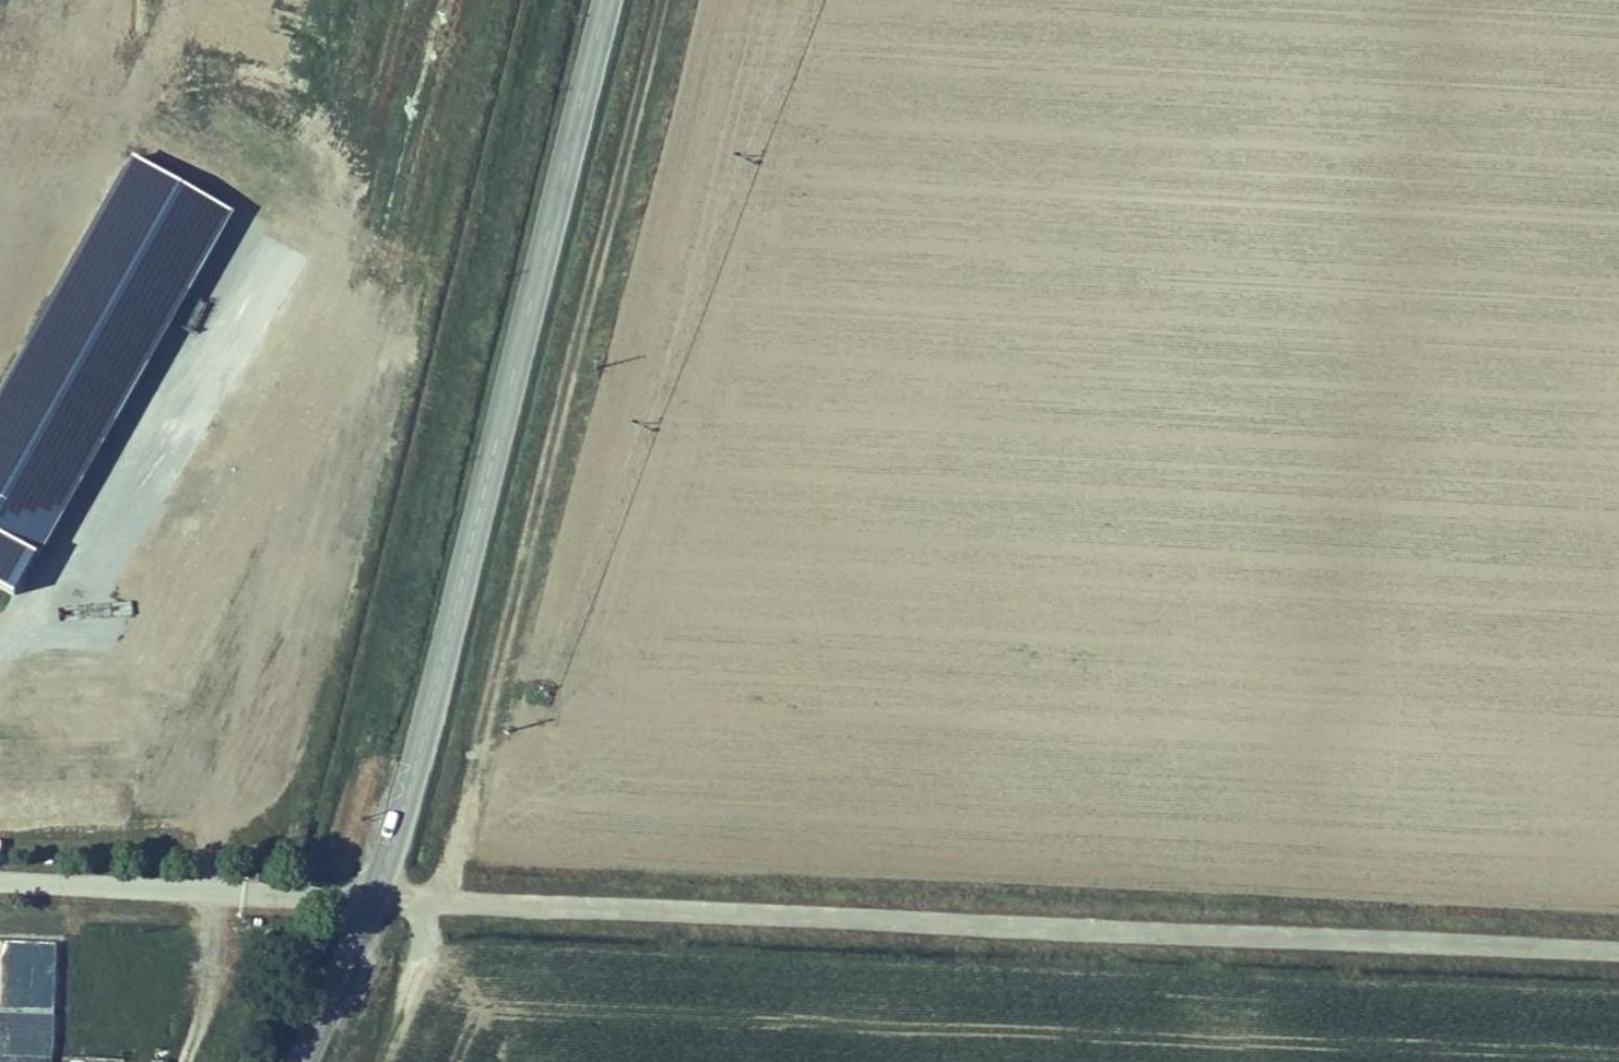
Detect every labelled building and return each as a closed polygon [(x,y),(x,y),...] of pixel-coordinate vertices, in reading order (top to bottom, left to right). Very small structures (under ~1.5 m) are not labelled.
[(54,1056),(0,1054),(0,1061),(53,1061),(54,1056)]
